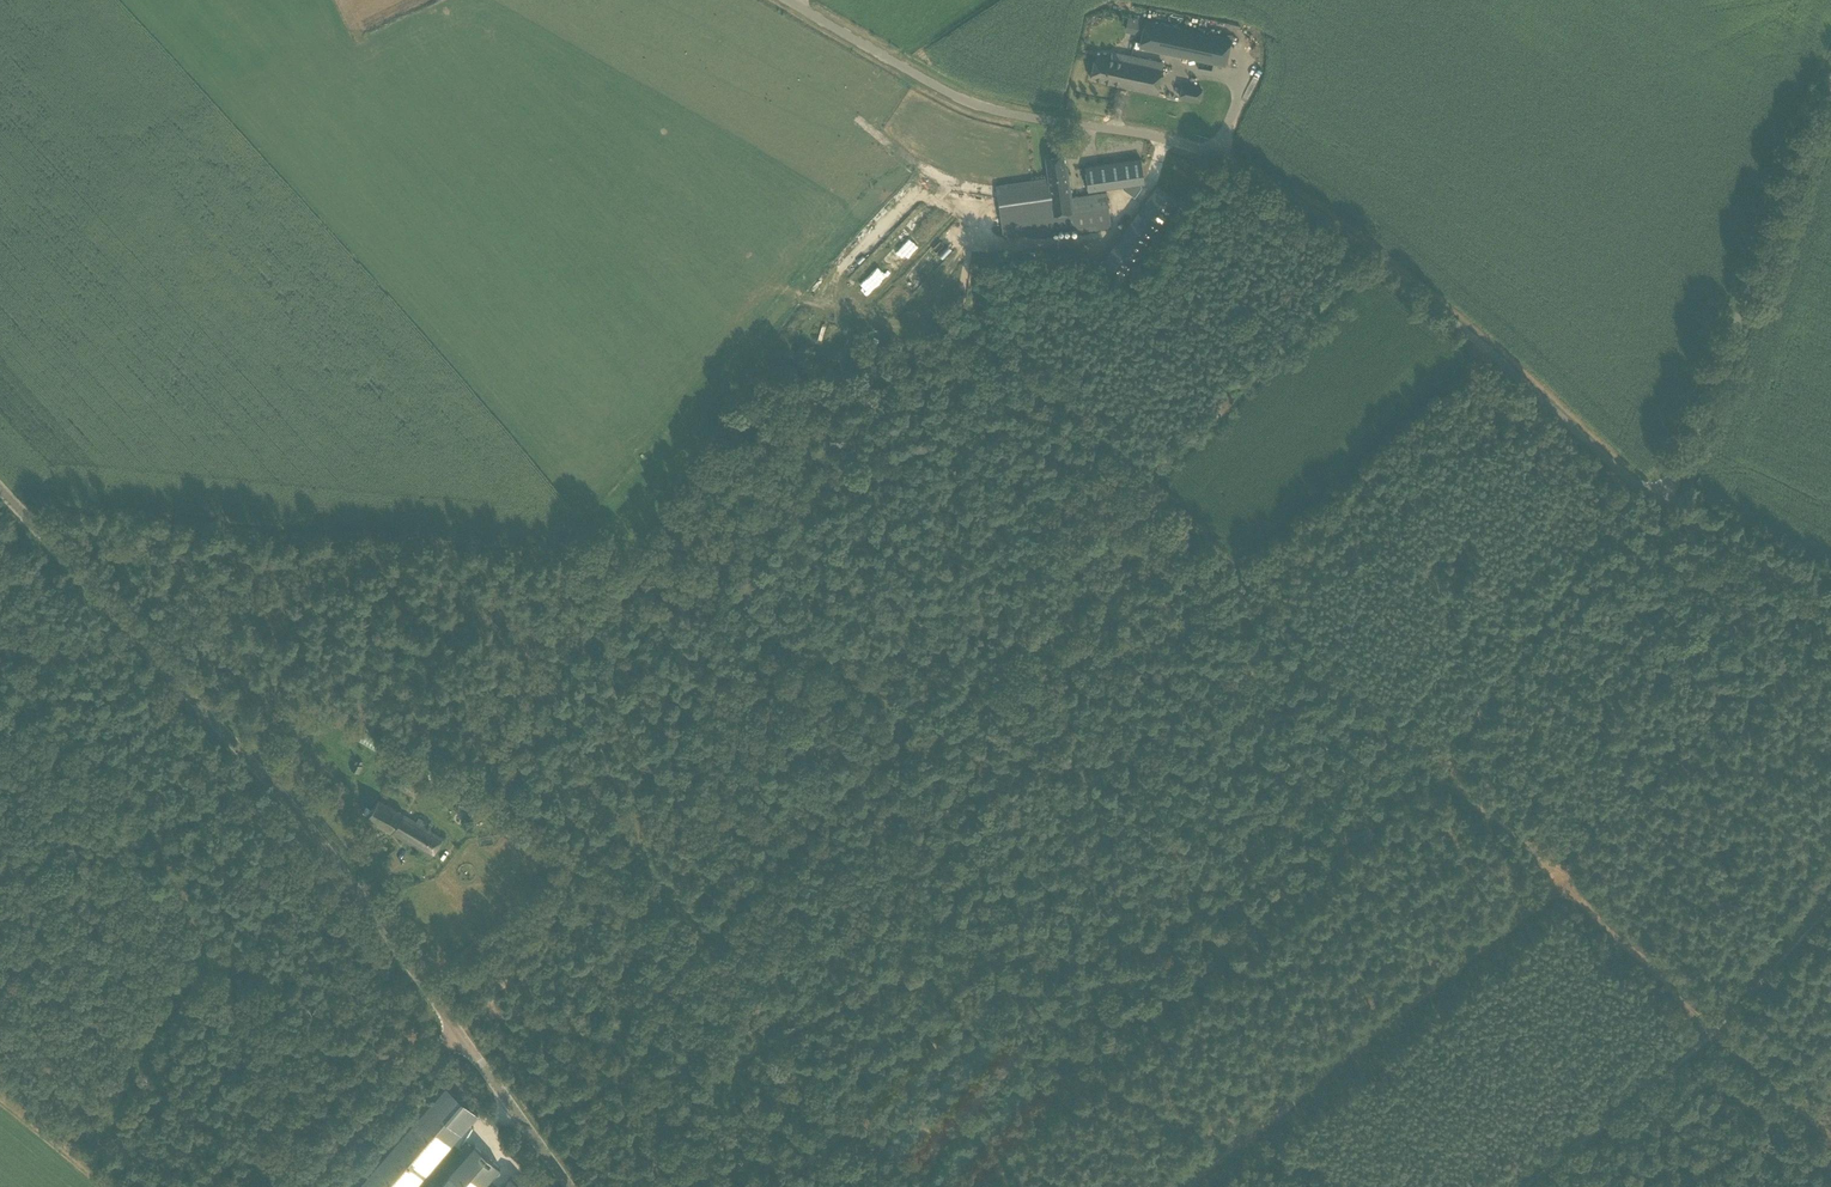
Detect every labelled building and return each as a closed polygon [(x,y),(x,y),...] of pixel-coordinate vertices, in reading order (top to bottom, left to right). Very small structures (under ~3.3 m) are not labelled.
[(1141,36),(1139,48),(1225,66),(1231,38),(1145,20),(1141,36)] [(1093,67),(1091,79),(1156,93),(1159,81),(1163,63),(1125,55),(1124,60),(1110,57),(1096,54),(1093,67)] [(1183,85),(1180,98),(1198,101),(1201,89),(1183,85)] [(997,198),(1002,238),(1036,234),(1036,238),(1052,236),(1052,231),(1101,225),(1102,228),(1111,227),(1107,194),(1071,198),(1069,179),(1067,167),(1065,167),(1063,155),(1045,158),(1048,178),(996,186),(997,198)] [(1141,160),(1085,168),(1087,180),(1087,186),(1088,191),(1124,186),(1124,189),(1136,198),(1143,186),(1143,183),(1145,183),(1144,177),(1143,171),(1141,160)] [(355,762),(351,769),(359,773),(362,766),(355,762)] [(459,803),(478,815),(486,803),(467,791),(459,803)] [(416,849),(431,857),(437,846),(442,839),(422,827),(403,816),(403,815),(377,799),(372,808),(366,819),(411,844),(412,843),(418,846),(416,849)] [(429,1106),(360,1186),(415,1186),(461,1133),(429,1106)] [(501,1168),(474,1145),(437,1186),(484,1186),(501,1168)] [(511,1176),(502,1186),(523,1186),(511,1176)]
